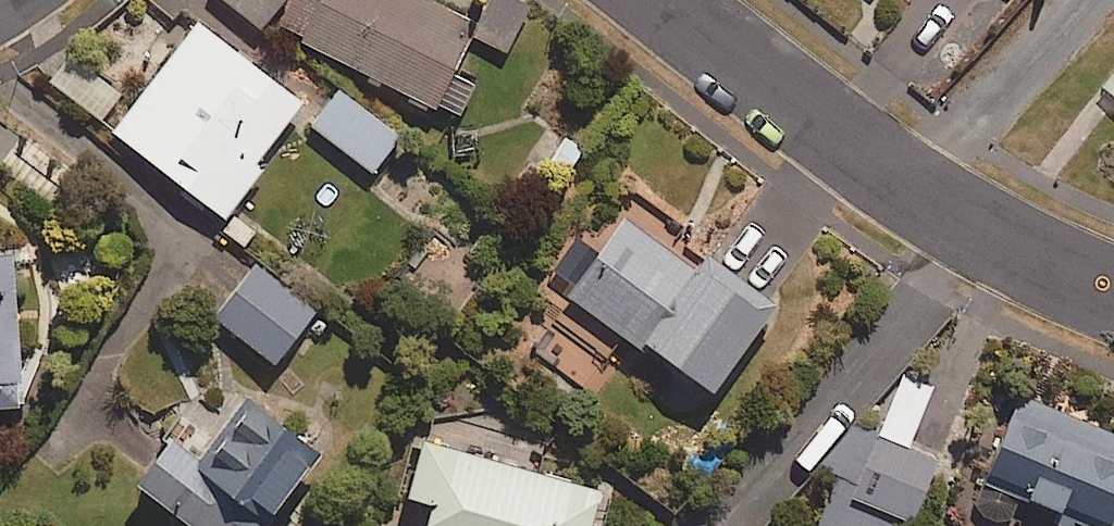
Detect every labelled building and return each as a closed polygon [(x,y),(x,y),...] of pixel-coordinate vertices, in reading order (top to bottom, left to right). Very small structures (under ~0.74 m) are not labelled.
[(260,32),(287,0),(222,0),(260,32)] [(278,27),(461,120),(479,85),(456,74),(481,26),(429,0),(291,0),(278,27)] [(259,163),(305,104),(200,23),(116,132),(227,218),(266,169),(259,163)] [(1097,86),(1113,100),(1113,66),(1097,86)] [(313,124),(374,173),(402,138),(341,89),(313,124)] [(717,395),(772,316),(780,305),(712,257),(704,268),(632,218),(569,307),(639,357),(647,346),(717,395)] [(16,256),(0,257),(0,409),(28,407),(16,256)] [(289,349),(302,358),(330,318),(251,264),(212,321),(277,366),(289,349)] [(879,437),(861,430),(822,525),(824,525),(902,525),(905,519),(918,525),(944,463),(912,450),(937,388),(905,375),(879,437)] [(1113,525),(1113,431),(1025,395),(982,502),(1018,517),(1024,502),(1057,515),(1052,525),(1078,525),(1079,523),(1088,525),(1113,525)] [(212,447),(185,428),(141,488),(193,525),(274,525),(323,459),(245,402),(212,447)] [(540,471),(548,449),(454,418),(445,446),(429,441),(410,499),(436,507),(430,525),(594,525),(605,492),(540,471)]
